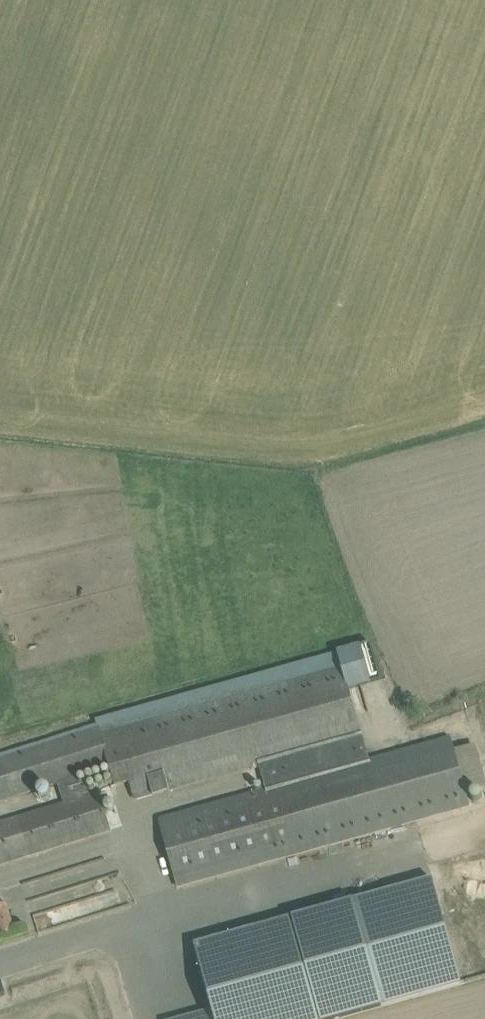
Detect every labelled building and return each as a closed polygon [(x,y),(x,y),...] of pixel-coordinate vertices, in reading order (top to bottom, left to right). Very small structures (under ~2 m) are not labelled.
[(385,679),(370,644),(95,719),(97,724),(0,755),(0,801),(57,783),(64,803),(0,823),(0,865),(110,831),(98,792),(83,797),(77,777),(110,766),(116,785),(130,781),(135,798),(259,764),(265,788),(157,820),(177,888),(470,806),(455,751),(450,735),(369,758),(363,737),(361,738),(348,690),(385,679)] [(432,877),(193,943),(211,1008),(170,1018),(336,1018),(461,984),(432,877)] [(0,902),(0,930),(10,927),(2,901),(0,902)]
